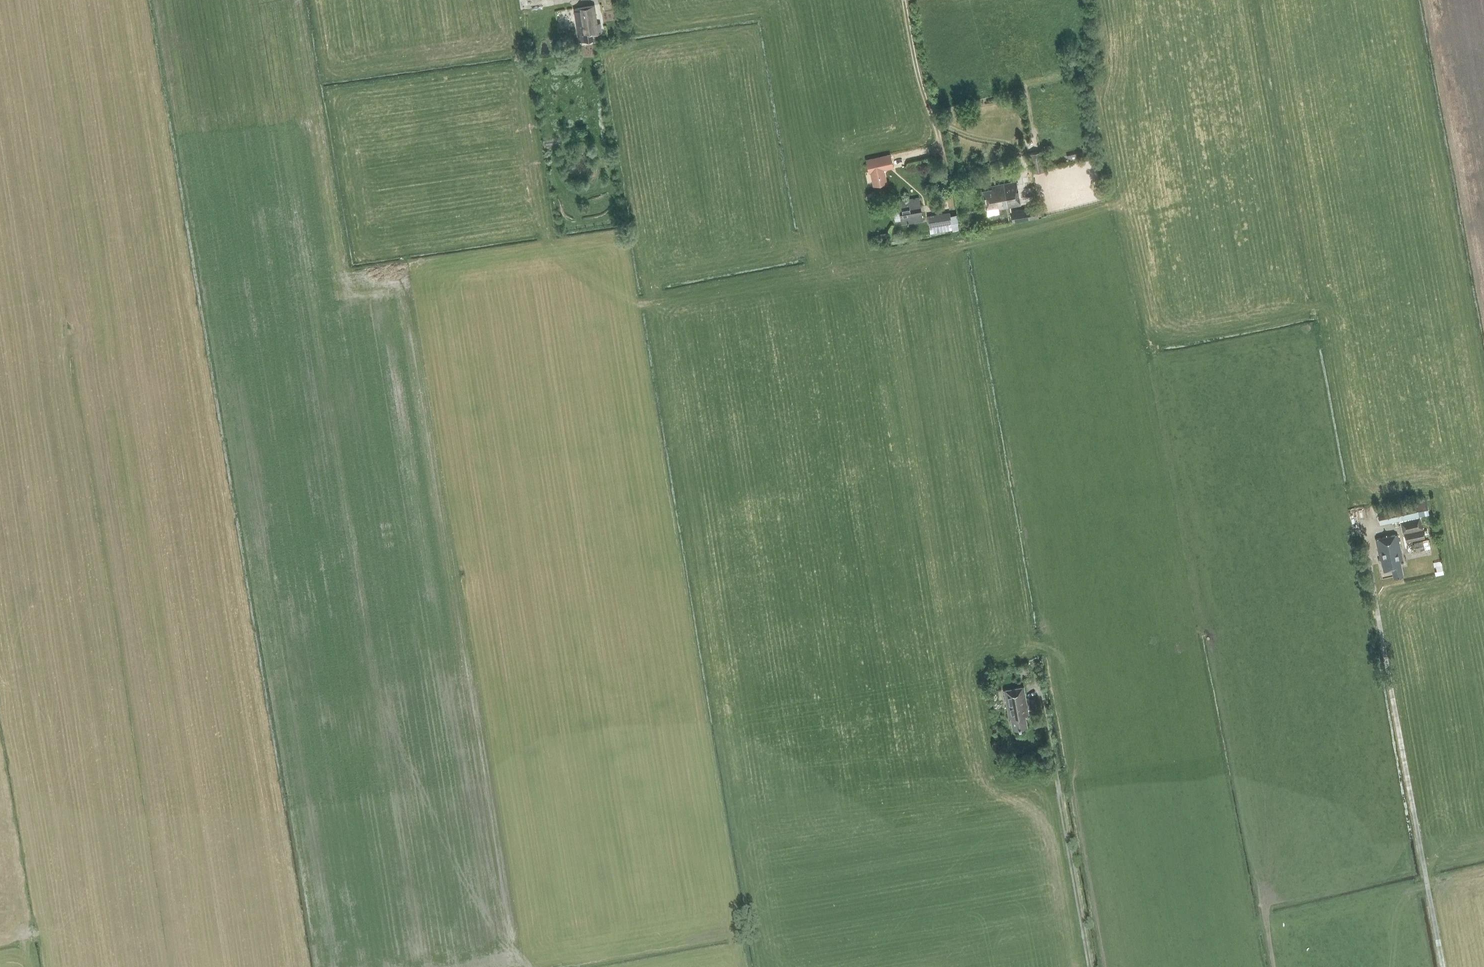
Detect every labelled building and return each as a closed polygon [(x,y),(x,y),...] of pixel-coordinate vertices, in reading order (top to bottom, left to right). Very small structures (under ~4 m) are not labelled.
[(593,34),(602,33),(601,23),(597,23),(594,6),(574,9),(579,41),(593,39),(593,34)] [(1071,154),(1072,160),(1080,158),(1078,152),(1071,154)] [(890,154),(866,159),(869,173),(870,173),(873,186),(887,183),(884,170),(893,168),(890,154)] [(999,209),(1020,205),(1016,182),(991,186),(992,189),(983,190),(986,208),(994,207),(994,208),(999,208),(999,209)] [(919,197),(898,201),(899,207),(893,208),(895,221),(901,220),(901,224),(923,221),(919,197)] [(934,214),(935,223),(935,226),(951,223),(950,212),(934,214)] [(1426,498),(1377,508),(1380,522),(1400,518),(1403,534),(1404,533),(1406,542),(1409,541),(1409,543),(1413,542),(1413,540),(1424,538),(1420,516),(1429,514),(1426,498)] [(1403,575),(1402,571),(1400,560),(1403,560),(1398,534),(1376,539),(1380,560),(1381,560),(1384,571),(1392,569),(1394,576),(1403,575)] [(1429,539),(1414,542),(1416,551),(1430,548),(1429,539)] [(1435,575),(1444,573),(1442,566),(1434,567),(1435,575)] [(1025,715),(1029,715),(1024,687),(1004,690),(1009,718),(1011,718),(1013,729),(1027,726),(1025,715)]
